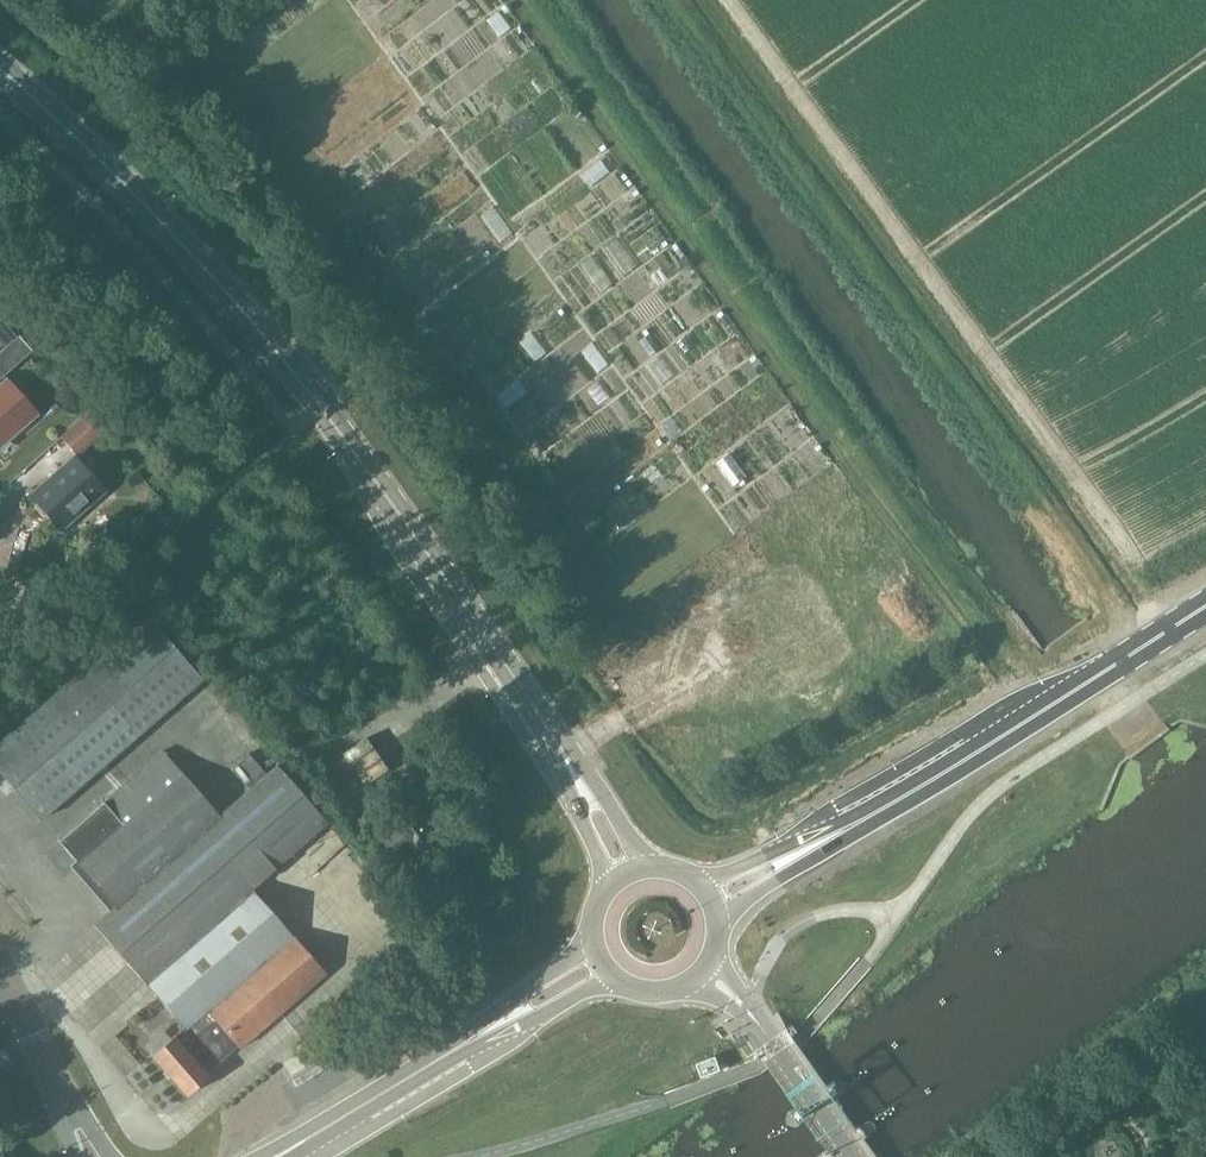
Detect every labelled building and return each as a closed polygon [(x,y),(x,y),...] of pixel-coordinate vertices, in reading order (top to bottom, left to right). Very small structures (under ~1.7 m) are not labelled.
[(587,208),(576,212),(583,232),(595,228),(587,208)] [(31,351),(18,336),(0,351),(0,367),(5,373),(31,351)] [(521,375),(511,380),(523,402),(533,396),(521,375)] [(35,414),(5,380),(0,385),(0,445),(35,414)] [(86,414),(60,436),(76,454),(101,432),(86,414)] [(723,442),(712,452),(729,470),(740,461),(723,442)] [(80,512),(103,491),(73,457),(30,495),(73,544),(93,526),(80,512)] [(40,820),(202,679),(145,614),(0,741),(0,774),(40,820)] [(367,737),(344,754),(366,786),(390,769),(367,737)] [(226,757),(239,773),(256,760),(243,744),(226,757)] [(94,925),(138,974),(320,815),(275,765),(218,815),(162,752),(104,802),(59,841),(116,906),(94,925)] [(438,836),(434,829),(419,808),(381,835),(403,866),(415,858),(413,853),(438,836)] [(251,887),(325,822),(326,821),(320,815),(138,974),(184,1026),(151,1055),(186,1095),(209,1076),(206,1073),(237,1045),(239,1047),(325,972),(251,887)] [(747,1057),(756,1051),(744,1035),(736,1041),(747,1057)] [(715,1056),(697,1064),(699,1070),(702,1077),(721,1070),(720,1068),(715,1056)] [(839,1079),(836,1079),(789,1111),(787,1113),(786,1116),(786,1119),(788,1122),(790,1124),(792,1125),(795,1125),(798,1125),(843,1093),(845,1091),(846,1089),(846,1087),(846,1084),(845,1082),(843,1080),(841,1079),(839,1079)] [(825,1150),(817,1155),(816,1156),(837,1156),(873,1132),(875,1131),(876,1129),(876,1127),(876,1125),(875,1123),(873,1121),(871,1120),(869,1120),(867,1121),(825,1150)]
